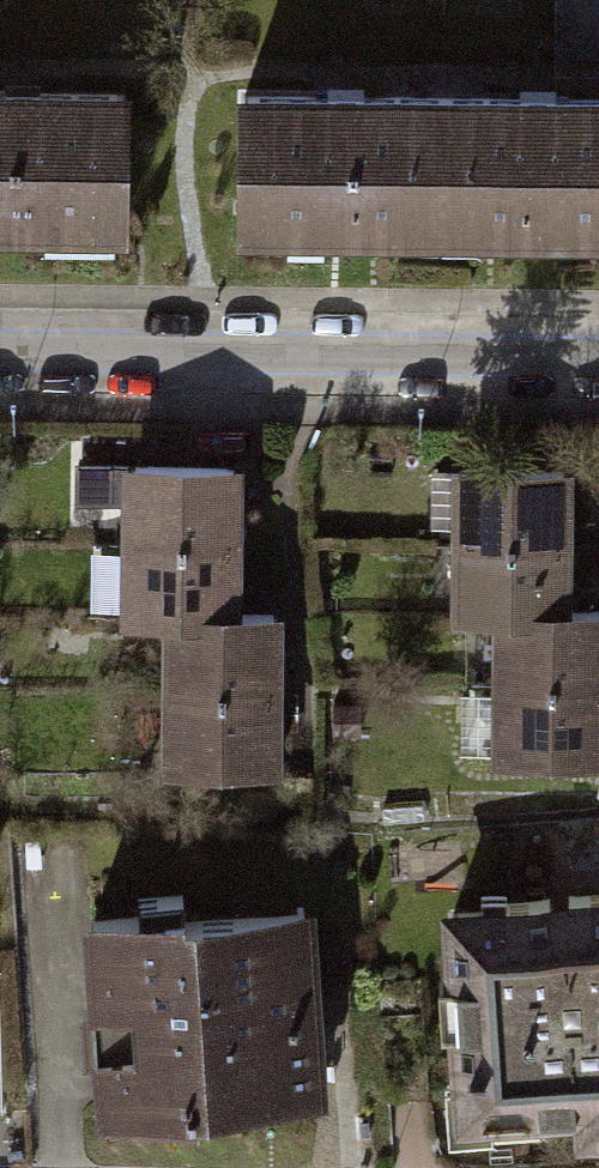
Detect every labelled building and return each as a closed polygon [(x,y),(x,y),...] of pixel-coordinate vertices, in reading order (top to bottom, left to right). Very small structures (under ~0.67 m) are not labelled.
[(598,75),(598,0),(557,0),(557,74),(598,75)] [(113,244),(115,90),(0,90),(0,243),(113,244)] [(229,92),(228,246),(431,246),(432,94),(229,92)] [(431,246),(598,248),(598,94),(432,94),(431,246)] [(564,465),(439,463),(438,540),(563,542),(564,465)] [(231,467),(106,465),(104,542),(229,544),(231,467)] [(563,542),(438,540),(436,618),(484,618),(562,620),(563,542)] [(229,544),(104,542),(103,620),(151,620),(228,622),(229,544)] [(484,618),(483,695),(598,697),(598,620),(562,620),(484,618)] [(228,622),(151,620),(150,697),(275,699),(276,622),(228,622)] [(483,695),(482,773),(598,774),(598,697),(483,695)] [(275,699),(150,697),(149,775),(274,776),(275,699)] [(434,918),(447,1128),(569,1125),(573,1142),(598,1140),(598,905),(434,918)] [(291,917),(79,928),(90,1121),(302,1109),(291,917)]
